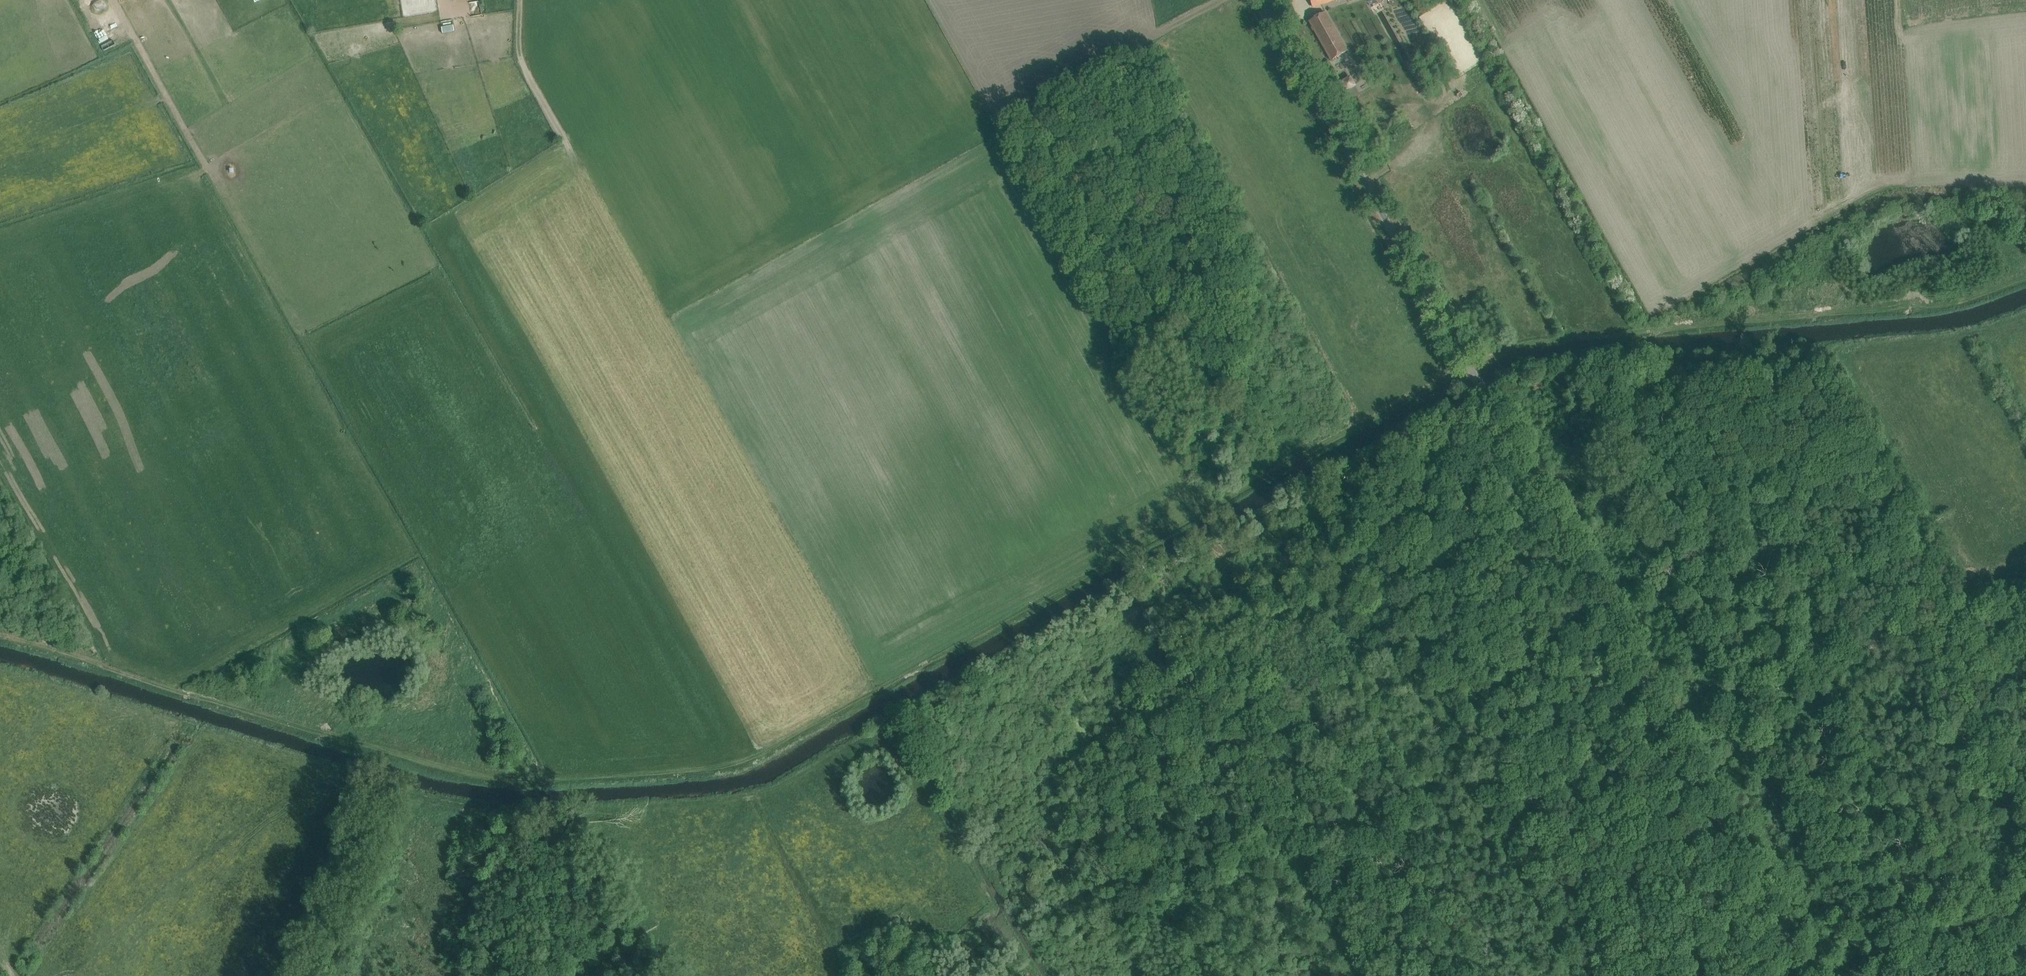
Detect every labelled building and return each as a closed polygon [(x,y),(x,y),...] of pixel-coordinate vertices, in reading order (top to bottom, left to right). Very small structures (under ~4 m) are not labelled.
[(471,3),(473,14),(480,13),(478,2),(471,3)] [(1310,21),(1331,60),(1340,55),(1347,52),(1325,12),(1310,21)] [(99,46),(101,53),(127,42),(121,29),(102,37),(105,44),(99,46)]
